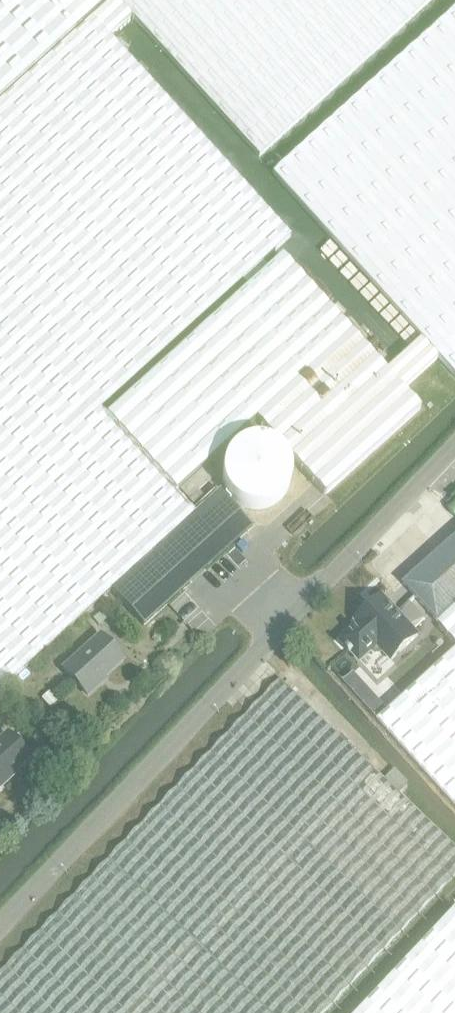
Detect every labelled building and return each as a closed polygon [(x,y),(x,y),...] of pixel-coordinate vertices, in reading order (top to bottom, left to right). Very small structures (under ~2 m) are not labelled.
[(96,603),(111,589),(195,513),(175,492),(253,421),(323,498),(420,409),(282,257),(107,417),(101,410),(291,236),(110,36),(116,31),(122,26),(104,6),(74,33),(44,0),(0,0),(0,691),(96,603)] [(74,33),(104,6),(122,26),(133,16),(260,154),(349,74),(430,0),(44,0),(74,33)] [(272,173),(454,375),(454,8),(272,173)] [(215,477),(206,467),(178,492),(187,502),(215,477)] [(195,513),(111,589),(124,603),(144,625),(168,603),(252,527),(219,491),(195,513)] [(205,499),(199,492),(189,501),(195,508),(205,499)] [(454,640),(454,539),(405,584),(454,640)] [(393,660),(420,636),(414,630),(425,620),(409,602),(398,612),(383,596),(357,620),(359,623),(342,640),(361,661),(373,650),(377,653),(381,653),(385,651),(393,660)] [(100,682),(124,661),(100,635),(63,668),(88,695),(101,684),(100,682)] [(375,715),(454,803),(454,643),(375,715)] [(358,978),(393,941),(454,876),(454,845),(401,793),(386,779),(348,743),(281,680),(259,703),(214,750),(175,791),(114,855),(73,898),(0,974),(0,1012),(325,1012),(358,978)] [(357,689),(356,690),(350,696),(363,710),(370,704),(357,689)] [(50,692),(42,698),(50,708),(58,701),(50,692)] [(10,734),(0,744),(0,795),(35,762),(10,734)] [(395,770),(386,779),(401,793),(409,785),(405,780),(395,770)] [(362,1012),(454,1012),(454,915),(362,1012)]
